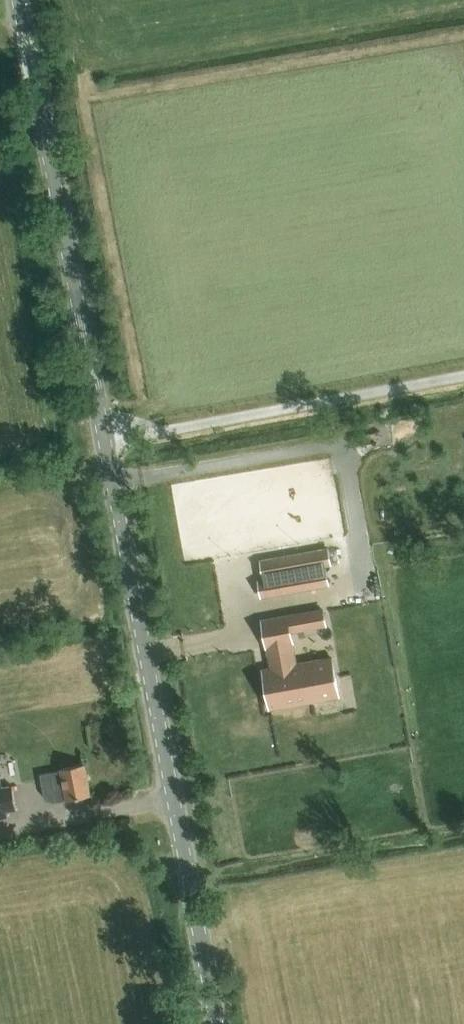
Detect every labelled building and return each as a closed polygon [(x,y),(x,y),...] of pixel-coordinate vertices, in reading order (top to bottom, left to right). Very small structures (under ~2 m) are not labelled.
[(258,581),(261,597),(328,585),(325,566),(330,565),(327,548),(260,560),(264,580),(258,581)] [(323,610),(295,615),(297,630),(326,625),(323,610)] [(288,616),(261,621),(266,647),(268,647),(272,669),(262,670),(269,708),(338,696),(332,658),(295,664),(291,643),(292,642),(290,631),(288,616)] [(60,771),(52,772),(41,774),(45,797),(49,800),(57,802),(90,796),(85,764),(59,769),(60,771)] [(7,816),(6,811),(16,809),(11,785),(1,787),(0,780),(0,818),(7,816)]
